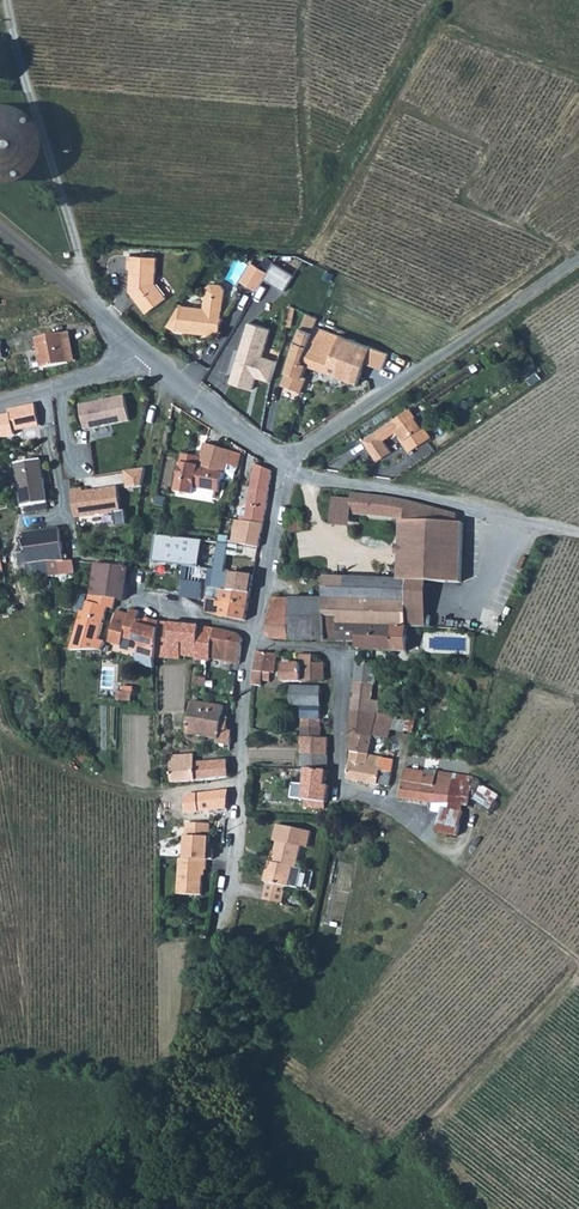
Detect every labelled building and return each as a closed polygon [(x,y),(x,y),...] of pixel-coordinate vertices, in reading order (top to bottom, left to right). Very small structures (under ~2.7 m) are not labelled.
[(13,175),(17,173),(20,170),(22,167),(25,163),(27,160),(28,156),(30,152),(30,148),(31,144),(31,140),(30,135),(29,131),(28,127),(26,124),(24,120),(21,117),(19,114),(15,111),(12,109),(8,107),(5,105),(1,104),(0,104),(0,181),(2,180),(6,179),(10,177),(13,175)] [(155,283),(156,258),(128,256),(127,269),(130,269),(129,291),(147,314),(167,298),(155,283)] [(252,264),(241,281),(258,292),(269,274),(252,264)] [(268,280),(287,292),(297,276),(277,264),(268,280)] [(220,336),(224,306),(226,292),(223,287),(213,285),(208,289),(205,310),(185,307),(182,305),(168,326),(176,331),(220,336)] [(293,309),(289,327),(304,330),(308,312),(293,309)] [(271,330),(249,323),(229,384),(252,391),(256,379),(269,384),(276,362),(262,358),(271,330)] [(308,365),(334,375),(348,340),(317,328),(314,335),(300,330),(295,341),(288,367),(282,384),(301,392),(306,377),(303,376),(308,365)] [(67,363),(62,333),(35,339),(41,368),(67,363)] [(358,384),(367,363),(372,349),(348,340),(334,375),(358,384)] [(388,355),(372,349),(367,363),(382,369),(386,360),(388,355)] [(120,397),(123,422),(131,420),(125,396),(120,397)] [(80,406),(86,430),(123,422),(120,397),(80,406)] [(10,409),(11,413),(0,415),(0,437),(15,434),(15,430),(41,425),(36,403),(10,409)] [(399,437),(410,453),(433,437),(412,407),(375,433),(364,440),(378,460),(391,453),(383,442),(399,431),(402,435),(399,437)] [(219,491),(222,479),(218,478),(220,471),(225,473),(228,465),(232,451),(205,443),(200,458),(196,473),(192,488),(191,494),(193,494),(194,488),(219,491)] [(228,465),(238,467),(241,454),(232,451),(228,465)] [(181,453),(175,491),(191,494),(192,488),(196,473),(200,458),(181,453)] [(17,468),(20,485),(25,507),(49,501),(41,459),(16,465),(17,468)] [(272,471),(256,463),(250,489),(269,491),(272,471)] [(233,482),(238,467),(228,465),(225,473),(223,480),(233,482)] [(12,487),(20,485),(17,468),(9,470),(12,487)] [(144,468),(126,471),(128,488),(142,486),(144,468)] [(84,489),(73,491),(77,518),(124,511),(120,486),(85,492),(84,489)] [(269,491),(250,489),(245,515),(240,514),(240,519),(243,519),(264,523),(269,491)] [(351,514),(400,520),(457,521),(459,514),(437,509),(389,497),(375,494),(362,493),(348,492),(348,498),(352,498),(351,513),(351,514)] [(351,513),(352,498),(348,498),(333,497),(332,526),(350,527),(351,513)] [(300,520),(299,512),(291,513),(292,521),(300,520)] [(243,519),(238,543),(259,547),(264,523),(243,519)] [(457,521),(400,520),(400,545),(396,545),(396,555),(399,555),(399,560),(462,563),(465,521),(457,521)] [(23,563),(47,559),(67,560),(62,528),(26,534),(28,543),(19,545),(23,563)] [(203,539),(158,533),(155,560),(200,565),(203,539)] [(216,555),(226,557),(228,543),(218,542),(216,555)] [(230,577),(223,576),(226,557),(216,555),(214,568),(212,586),(221,588),(250,593),(253,575),(231,571),(230,577)] [(462,563),(399,560),(399,579),(325,577),(325,597),(408,602),(408,579),(429,581),(461,583),(462,563)] [(117,597),(125,598),(128,566),(96,563),(91,594),(117,597)] [(429,581),(408,579),(408,602),(407,619),(407,627),(427,628),(429,581)] [(246,619),(250,593),(221,588),(220,598),(207,596),(206,607),(205,612),(225,616),(246,619)] [(75,626),(69,648),(78,646),(100,649),(103,641),(98,639),(108,605),(114,607),(117,597),(91,594),(89,600),(87,599),(84,610),(81,609),(75,626)] [(308,637),(326,636),(325,597),(291,598),(290,639),(308,640),(308,637)] [(359,626),(378,626),(407,627),(407,619),(408,602),(325,597),(326,636),(326,641),(357,642),(359,626)] [(290,639),(291,598),(273,598),(267,634),(272,638),(290,639)] [(129,614),(119,609),(115,618),(106,642),(119,645),(123,636),(138,641),(141,647),(139,654),(155,658),(155,657),(157,647),(159,637),(159,627),(158,621),(145,619),(144,620),(143,625),(138,624),(139,621),(137,620),(137,619),(139,612),(130,609),(129,614)] [(157,647),(155,657),(180,658),(181,655),(182,642),(170,640),(172,623),(158,621),(159,627),(159,637),(157,647)] [(182,642),(181,655),(197,657),(197,646),(198,635),(200,626),(172,623),(170,640),(182,642)] [(210,660),(212,646),(214,628),(200,626),(198,635),(197,646),(197,657),(197,659),(207,660),(210,660)] [(407,627),(378,626),(359,626),(357,642),(357,648),(382,650),(406,651),(407,627)] [(228,650),(226,660),(239,662),(242,638),(238,633),(214,628),(212,646),(228,650)] [(253,679),(261,680),(269,681),(270,672),(274,672),(277,653),(258,652),(254,670),(253,679)] [(283,663),(282,681),(291,681),(324,681),(323,662),(326,660),(325,656),(299,654),(299,663),(283,663)] [(351,709),(383,712),(383,709),(378,708),(379,701),(371,699),(373,684),(375,684),(377,663),(356,660),(351,709)] [(194,685),(197,685),(206,686),(206,677),(194,677),(194,685)] [(289,704),(301,705),(321,704),(321,687),(291,686),(289,704)] [(229,745),(230,730),(219,728),(223,706),(192,702),(187,734),(216,739),(216,743),(229,745)] [(301,717),(320,719),(321,704),(301,705),(301,717)] [(406,715),(383,712),(351,709),(349,732),(352,733),(371,735),(382,737),(388,737),(389,728),(403,730),(406,715)] [(320,719),(301,717),(301,727),(320,728),(320,719)] [(416,733),(417,719),(408,718),(407,732),(416,733)] [(301,727),(300,736),(320,737),(320,728),(301,727)] [(368,752),(369,747),(371,735),(352,733),(349,745),(350,750),(368,752)] [(382,737),(371,735),(369,747),(380,749),(382,737)] [(328,738),(320,737),(300,736),(300,753),(327,755),(328,738)] [(373,753),(368,752),(350,750),(347,778),(377,783),(377,782),(388,784),(390,770),(379,768),(381,758),(372,756),(373,753)] [(306,766),(327,767),(327,755),(300,753),(300,765),(306,766)] [(217,780),(228,777),(227,760),(171,764),(172,782),(217,780)] [(305,769),(303,806),(314,808),(315,801),(324,801),(327,801),(328,786),(324,786),(325,770),(305,769)] [(399,797),(402,797),(431,802),(448,801),(451,778),(423,774),(423,770),(415,769),(414,771),(404,769),(399,797)] [(229,790),(196,793),(198,811),(226,808),(229,790)] [(441,806),(437,830),(452,833),(457,810),(457,809),(441,806)] [(457,834),(461,810),(457,809),(457,810),(452,833),(457,834)] [(205,860),(210,860),(211,850),(207,850),(210,825),(192,823),(192,824),(186,825),(183,858),(205,860)] [(309,831),(274,824),(271,840),(275,841),(272,857),(273,858),(272,862),(268,861),(262,898),(282,903),(285,886),(288,886),(292,867),(294,868),(299,846),(305,847),(309,831)] [(201,870),(205,870),(205,860),(183,858),(178,857),(175,893),(199,895),(201,870)]
